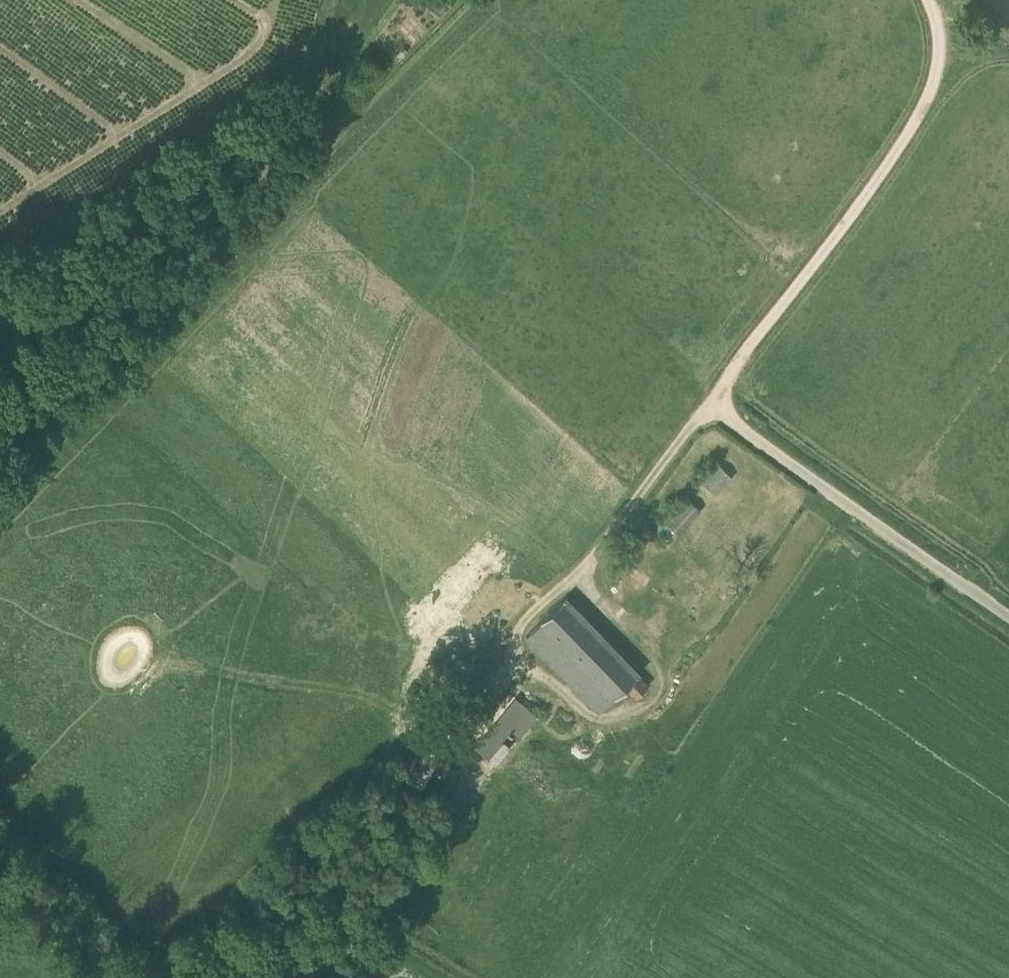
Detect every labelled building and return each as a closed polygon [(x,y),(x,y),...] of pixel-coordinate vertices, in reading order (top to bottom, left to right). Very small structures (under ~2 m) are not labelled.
[(957,19),(954,26),(963,29),(964,26),(965,23),(957,19)] [(714,493),(731,476),(717,462),(700,480),(714,493)] [(679,533),(701,510),(686,496),(664,519),(679,533)] [(649,685),(564,598),(541,620),(564,644),(553,654),(604,707),(626,686),(636,697),(649,685)] [(512,729),(520,736),(538,715),(528,706),(534,699),(521,687),(470,743),(486,757),(512,729)] [(424,742),(402,775),(418,786),(440,753),(424,742)]
